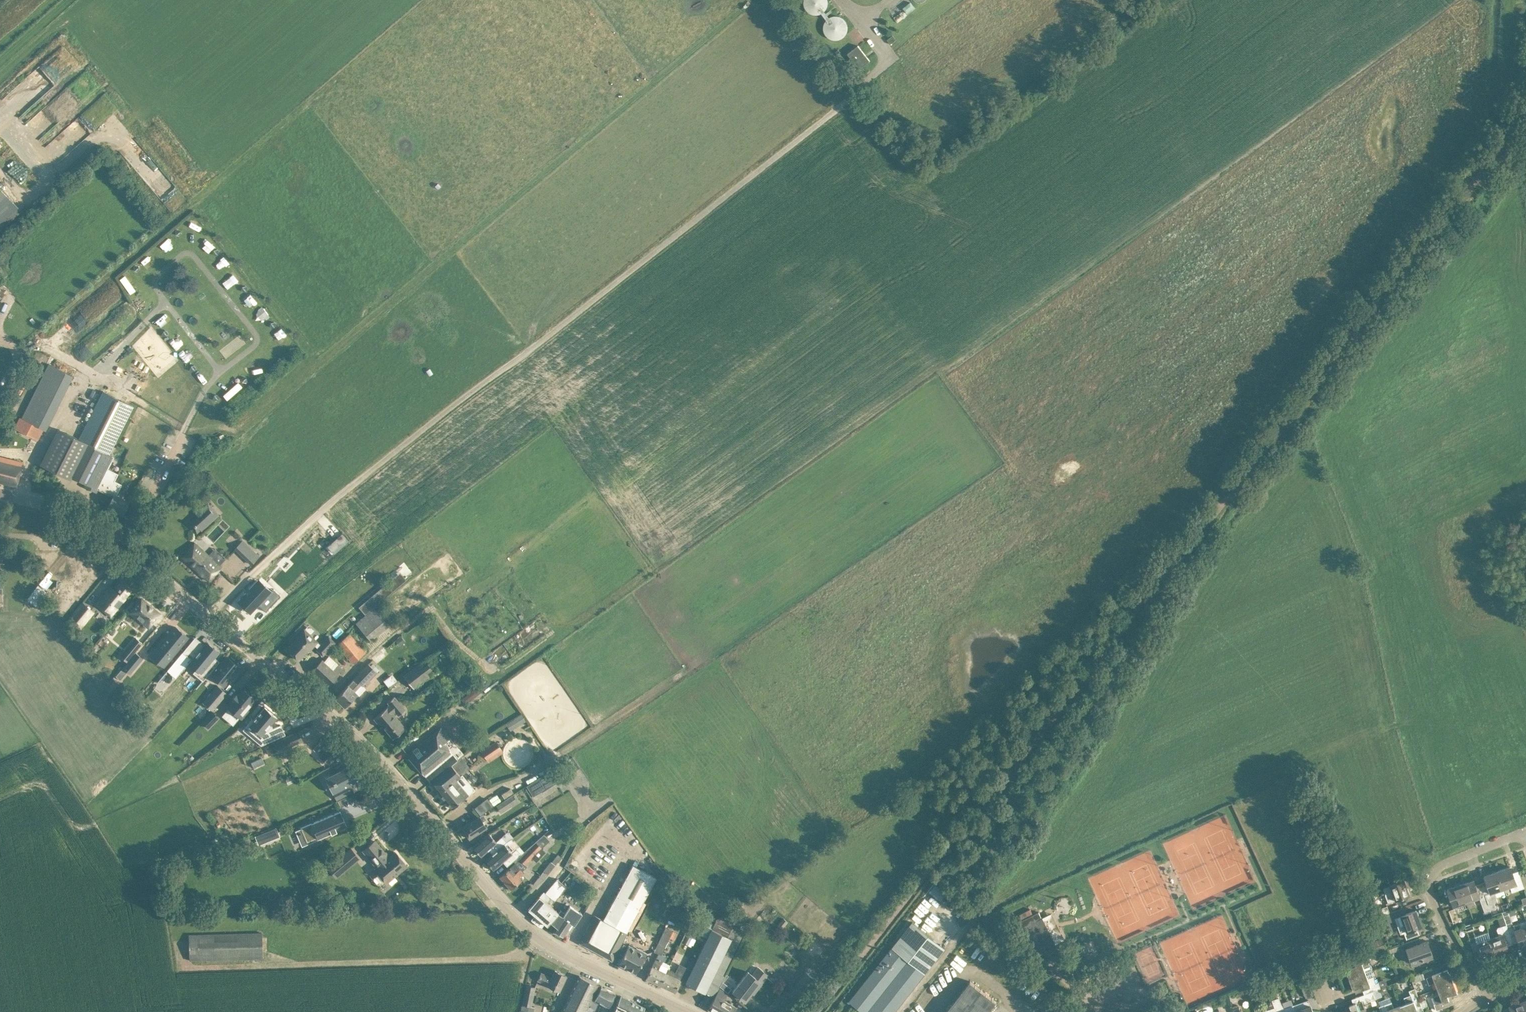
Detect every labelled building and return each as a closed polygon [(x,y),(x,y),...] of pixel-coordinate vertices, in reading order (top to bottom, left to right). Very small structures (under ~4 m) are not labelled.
[(804,6),(820,14),(827,0),(807,0),(804,6)] [(903,8),(907,12),(914,7),(910,2),(903,8)] [(894,18),(898,22),(907,14),(904,10),(894,18)] [(827,37),(845,38),(846,16),(828,15),(827,37)] [(893,35),(887,39),(890,43),(896,39),(893,35)] [(847,53),(859,69),(870,60),(858,45),(847,53)] [(21,209),(0,186),(0,228),(21,209)] [(182,226),(192,237),(201,230),(190,218),(182,226)] [(206,248),(215,241),(209,234),(200,240),(206,248)] [(223,267),(232,261),(227,255),(219,261),(223,267)] [(229,276),(235,284),(244,278),(238,269),(229,276)] [(129,274),(123,278),(132,294),(138,290),(129,274)] [(249,295),(251,303),(260,301),(258,293),(249,295)] [(21,418),(16,428),(39,439),(44,429),(47,430),(74,376),(73,375),(52,365),(49,364),(22,418),(21,418)] [(13,390),(20,394),(27,382),(20,378),(13,390)] [(229,400),(246,385),(241,380),(225,395),(229,400)] [(225,394),(231,387),(225,381),(219,387),(225,394)] [(60,429),(42,464),(70,479),(72,476),(84,483),(83,487),(95,493),(97,489),(113,497),(108,506),(122,514),(129,500),(117,494),(120,487),(114,484),(119,472),(108,467),(114,456),(109,453),(133,405),(103,390),(78,439),(60,429)] [(16,485),(22,461),(0,456),(0,481),(16,485)] [(197,514),(188,523),(197,533),(200,530),(201,531),(218,515),(207,503),(196,513),(197,514)] [(301,551),(292,559),(305,573),(324,556),(306,538),(297,546),(301,551)] [(195,542),(182,556),(209,580),(224,564),(222,562),(225,559),(214,548),(209,554),(195,542)] [(259,556),(249,544),(241,552),(252,564),(259,556)] [(80,550),(65,569),(75,577),(68,586),(77,594),(90,577),(82,571),(91,559),(80,550)] [(358,606),(364,613),(405,579),(399,571),(358,606)] [(132,589),(121,581),(114,589),(113,588),(111,590),(108,587),(95,603),(111,616),(126,598),(125,597),(132,589)] [(259,582),(238,601),(249,614),(259,605),(265,613),(280,599),(273,592),(272,593),(272,592),(270,594),(259,582)] [(141,598),(130,612),(148,627),(160,613),(141,598)] [(371,641),(396,619),(381,601),(356,623),(371,641)] [(80,627),(94,611),(83,602),(69,618),(80,627)] [(175,626),(154,652),(167,662),(188,637),(175,626)] [(323,655),(335,642),(328,636),(321,644),(304,628),(295,638),(296,638),(287,649),(299,660),(308,650),(309,651),(315,645),(317,648),(316,649),(323,655)] [(336,644),(341,649),(352,663),(366,651),(365,650),(367,649),(364,645),(362,647),(350,633),(336,644)] [(136,637),(125,651),(131,656),(142,642),(136,637)] [(208,641),(192,660),(198,665),(197,665),(198,666),(194,671),(204,679),(210,672),(220,660),(221,659),(215,655),(219,651),(214,648),(215,647),(208,641)] [(135,652),(122,668),(127,671),(130,674),(143,658),(135,652)] [(314,675),(314,674),(327,686),(334,678),(343,668),(330,656),(325,662),(323,659),(311,672),(314,675)] [(223,662),(220,660),(210,672),(225,684),(239,667),(227,657),(223,662)] [(427,662),(422,666),(419,663),(403,675),(414,689),(430,676),(427,673),(432,669),(427,662)] [(345,706),(352,699),(357,693),(359,695),(366,688),(362,685),(376,671),(369,664),(349,684),(335,697),(345,706)] [(477,682),(470,671),(462,677),(469,687),(477,682)] [(227,693),(217,685),(203,702),(212,710),(227,693)] [(478,686),(470,692),(473,697),(482,691),(478,686)] [(232,701),(227,706),(229,708),(239,717),(241,718),(247,711),(248,710),(247,709),(255,699),(242,688),(237,694),(237,693),(231,700),(232,701)] [(387,702),(389,705),(374,718),(381,727),(383,726),(393,738),(406,727),(396,716),(405,708),(395,695),(387,702)] [(252,719),(242,729),(261,745),(285,734),(281,725),(273,728),(271,724),(277,717),(264,707),(253,720),(252,719)] [(211,711),(201,722),(207,728),(218,717),(211,711)] [(513,729),(529,721),(525,714),(509,722),(513,729)] [(407,755),(430,782),(458,759),(457,758),(460,756),(463,753),(450,737),(441,727),(407,755)] [(298,730),(276,740),(280,750),(303,740),(298,730)] [(318,744),(319,744),(325,750),(319,756),(329,765),(334,759),(337,762),(346,752),(332,739),(329,742),(324,737),(318,744)] [(502,749),(496,740),(481,751),(487,760),(502,749)] [(271,744),(264,747),(268,755),(275,752),(274,751),(276,750),(273,744),(271,745),(271,744)] [(572,755),(549,771),(549,772),(556,782),(580,767),(572,755)] [(470,767),(460,756),(457,758),(458,759),(430,782),(452,808),(475,789),(462,774),(470,767)] [(349,765),(325,777),(333,793),(362,778),(349,765)] [(536,782),(527,787),(533,796),(541,790),(542,792),(556,782),(549,772),(536,782)] [(513,794),(496,805),(501,813),(518,802),(513,794)] [(340,811),(300,828),(301,828),(307,843),(337,831),(336,830),(346,825),(340,811)] [(479,817),(462,827),(469,838),(482,829),(486,827),(482,822),(486,819),(483,814),(479,817)] [(276,827),(269,830),(272,839),(279,836),(276,827)] [(303,851),(296,835),(292,838),(289,832),(274,838),(277,843),(272,845),(279,862),(303,851)] [(502,836),(496,841),(489,832),(473,846),(481,855),(488,849),(492,854),(504,844),(507,841),(502,836)] [(546,834),(540,841),(546,846),(552,839),(546,834)] [(219,835),(212,840),(215,844),(217,847),(224,843),(223,841),(219,835)] [(374,868),(386,882),(406,865),(395,852),(389,857),(374,840),(363,850),(377,866),(374,868)] [(521,854),(518,856),(525,864),(526,864),(532,858),(536,862),(545,852),(536,841),(535,842),(529,847),(521,854)] [(485,860),(493,870),(502,862),(506,866),(513,860),(521,854),(516,849),(511,853),(504,844),(492,854),(485,860)] [(561,857),(557,854),(547,867),(547,866),(539,875),(544,879),(561,857)] [(635,861),(603,919),(597,916),(593,917),(579,942),(612,960),(656,878),(636,867),(638,863),(635,861)] [(507,869),(499,876),(511,889),(518,882),(521,880),(519,877),(523,873),(521,871),(515,863),(510,867),(507,869)] [(1511,866),(1497,871),(1503,888),(1509,886),(1511,892),(1524,887),(1518,871),(1513,872),(1511,866)] [(1486,881),(1481,883),(1490,910),(1496,908),(1494,902),(1498,901),(1494,891),(1503,888),(1497,871),(1484,876),(1486,881)] [(557,878),(553,883),(562,891),(566,886),(557,878)] [(1383,888),(1388,902),(1395,899),(1396,899),(1397,901),(1403,899),(1402,897),(1410,895),(1404,879),(1383,888)] [(1460,884),(1466,901),(1467,903),(1468,908),(1475,905),(1473,899),(1479,897),(1485,912),(1490,910),(1481,883),(1475,885),(1474,880),(1460,884)] [(947,892),(935,884),(929,891),(940,900),(947,892)] [(1453,906),(1466,901),(1460,884),(1447,889),(1453,906)] [(539,896),(528,909),(547,925),(551,921),(558,912),(552,907),(553,905),(551,904),(554,900),(544,891),(540,896),(539,896)] [(954,893),(951,897),(969,913),(973,909),(954,893)] [(678,902),(669,919),(673,921),(682,904),(678,902)] [(558,912),(551,921),(556,926),(554,930),(563,936),(568,928),(569,929),(572,924),(573,924),(580,913),(569,906),(562,916),(558,912)] [(1374,918),(1378,917),(1389,913),(1390,912),(1388,906),(1372,912),(1374,918)] [(1389,913),(1378,917),(1380,922),(1384,920),(1385,923),(1395,919),(1395,920),(1398,926),(1404,924),(1407,931),(1404,932),(1407,939),(1419,934),(1417,928),(1422,926),(1416,910),(1406,914),(1403,907),(1398,909),(1390,912),(1389,913)] [(727,935),(731,927),(739,910),(735,908),(729,915),(725,913),(723,915),(722,914),(720,917),(718,916),(712,929),(711,928),(685,982),(705,992),(706,992),(732,937),(727,935)] [(1459,921),(1455,908),(1449,910),(1453,923),(1459,921)] [(1502,912),(1506,924),(1508,930),(1514,927),(1510,916),(1509,914),(1508,912),(1508,910),(1502,912)] [(965,911),(957,921),(961,924),(969,914),(965,911)] [(1033,914),(1016,923),(1033,958),(1054,947),(1053,944),(1055,943),(1056,942),(1044,917),(1042,918),(1039,911),(1039,912),(1033,914)] [(1513,924),(1515,930),(1521,947),(1525,945),(1525,922),(1525,920),(1513,924)] [(712,924),(707,922),(701,935),(706,938),(712,924)] [(853,1004),(863,1011),(894,1011),(919,981),(944,948),(911,922),(849,1001),(853,1004)] [(1464,925),(1467,931),(1474,928),(1472,922),(1464,925)] [(1491,938),(1490,939),(1496,956),(1509,951),(1507,945),(1513,943),(1508,930),(1506,924),(1498,927),(1497,929),(1499,935),(1491,938)] [(665,927),(653,951),(658,954),(661,955),(661,954),(669,938),(673,931),(671,931),(665,927)] [(722,975),(742,932),(731,927),(727,935),(732,937),(706,992),(712,995),(713,993),(715,994),(724,976),(722,975)] [(262,931),(188,934),(188,935),(189,939),(189,940),(189,941),(189,960),(262,958),(262,936),(262,931)] [(1491,938),(1488,931),(1469,938),(1472,948),(1478,946),(1483,960),(1496,956),(1490,939),(1491,938)] [(1373,947),(1364,951),(1366,956),(1370,955),(1387,949),(1383,937),(1371,942),(1373,947)] [(1412,940),(1407,942),(1391,948),(1389,949),(1390,953),(1399,950),(1401,955),(1408,952),(1413,964),(1421,961),(1430,957),(1427,949),(1430,948),(1427,941),(1414,945),(1412,940)] [(618,963),(636,973),(647,953),(646,953),(644,957),(635,951),(636,949),(628,945),(628,946),(623,943),(618,952),(623,955),(618,963)] [(1346,968),(1350,978),(1372,970),(1372,967),(1371,965),(1369,964),(1367,956),(1350,963),(1351,967),(1346,968)] [(646,977),(660,984),(668,968),(670,964),(656,957),(646,977)] [(1436,981),(1438,988),(1453,983),(1450,973),(1448,973),(1447,969),(1441,972),(1439,966),(1429,970),(1422,972),(1424,978),(1427,977),(1429,984),(1436,981)] [(748,971),(732,991),(745,1001),(751,993),(760,982),(762,983),(768,975),(758,967),(752,975),(748,971)] [(668,968),(660,984),(674,991),(680,980),(679,980),(683,971),(677,968),(675,972),(668,968)] [(559,991),(562,984),(566,975),(555,970),(551,977),(541,972),(538,980),(547,984),(547,985),(559,991)] [(1372,970),(1350,978),(1353,987),(1355,987),(1356,991),(1362,989),(1364,988),(1366,993),(1373,991),(1373,990),(1377,989),(1378,988),(1376,981),(1374,976),(1375,973),(1374,971),(1372,970)] [(798,1002),(815,979),(806,971),(788,994),(798,1002)] [(598,984),(579,975),(562,1011),(586,1011),(585,1011),(598,984)] [(997,1001),(970,981),(946,1011),(989,1011),(997,1001)] [(1304,983),(1301,984),(1306,998),(1313,995),(1308,982),(1304,983)] [(1259,994),(1255,983),(1247,986),(1251,997),(1259,994)] [(1457,992),(1453,983),(1438,988),(1440,994),(1433,996),(1436,1003),(1434,1004),(1436,1010),(1454,1003),(1452,998),(1454,997),(1453,997),(1452,993),(1457,992)] [(535,1007),(531,1006),(535,987),(527,985),(522,1004),(521,1011),(534,1011),(535,1007)] [(601,986),(594,999),(603,1004),(599,1011),(607,1011),(610,1006),(609,1006),(615,993),(601,986)] [(1406,1002),(1399,1005),(1401,1011),(1418,1011),(1423,1010),(1414,987),(1409,989),(1410,994),(1404,996),(1406,1002)] [(1366,993),(1362,995),(1364,1000),(1365,1003),(1376,999),(1376,998),(1373,991),(1366,993)] [(631,1000),(620,995),(614,1009),(615,1009),(613,1011),(625,1011),(631,1000)] [(1344,1011),(1360,1011),(1360,1010),(1365,1008),(1362,1001),(1364,1000),(1362,995),(1352,999),(1354,1004),(1345,1007),(1346,1011),(1344,1011)] [(720,999),(716,996),(712,1002),(717,1004),(713,1011),(714,1011),(734,1011),(737,1007),(721,998),(720,999)] [(1272,1000),(1275,1007),(1276,1011),(1297,1011),(1294,1004),(1284,1008),(1278,998),(1272,1000)] [(1294,1004),(1297,1011),(1313,1011),(1308,999),(1301,1002),(1300,1002),(1294,1004)] [(645,1007),(631,1000),(625,1011),(642,1011),(645,1007)] [(1399,1005),(1393,1007),(1391,1001),(1379,1006),(1381,1011),(1401,1011),(1399,1005)] [(1522,1001),(1509,1005),(1512,1011),(1525,1011),(1522,1001)]
